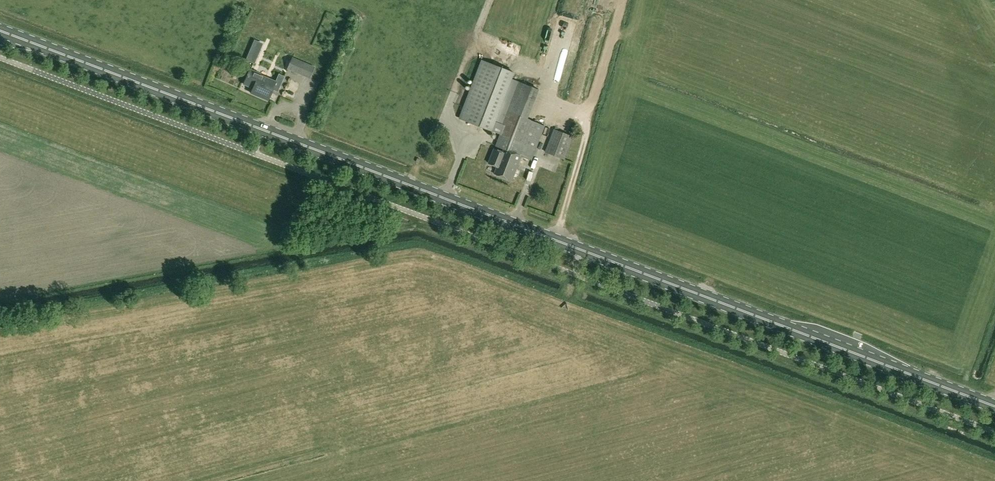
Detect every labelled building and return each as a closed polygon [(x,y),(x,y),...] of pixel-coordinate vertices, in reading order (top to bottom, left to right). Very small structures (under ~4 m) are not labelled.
[(266,65),(282,28),(262,20),(260,27),(261,27),(248,58),(266,65)] [(315,31),(325,30),(324,23),(314,25),(315,31)] [(592,23),(589,43),(598,45),(601,24),(592,23)] [(293,57),(287,69),(310,79),(315,67),(293,57)] [(461,118),(492,130),(515,72),(483,60),(461,118)] [(278,74),(275,80),(250,69),(244,83),(254,88),(252,92),(269,99),(272,92),(294,101),(301,84),(278,74)] [(545,125),(528,119),(540,88),(518,81),(507,111),(499,133),(500,134),(496,146),(504,149),(503,152),(494,149),(489,163),(498,166),(495,174),(513,180),(522,156),(532,160),(545,125)] [(565,113),(560,122),(568,126),(573,117),(565,113)] [(555,129),(547,152),(565,158),(573,136),(555,129)]
